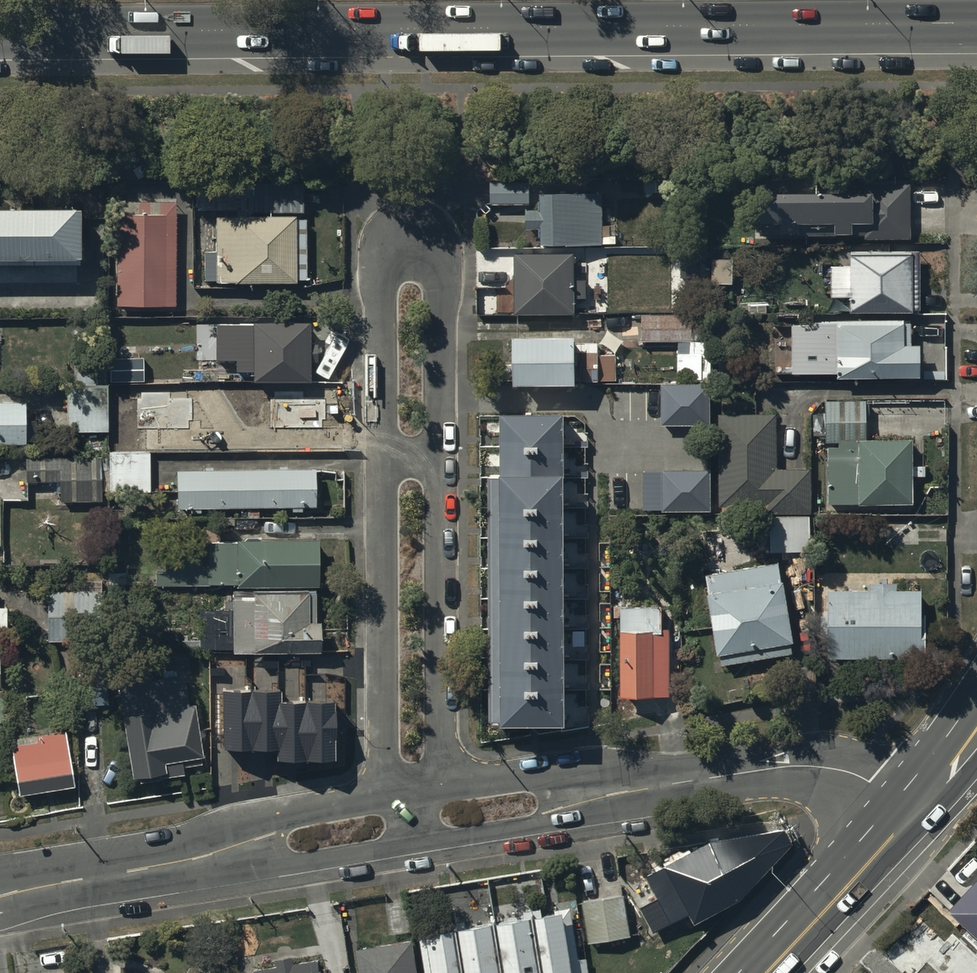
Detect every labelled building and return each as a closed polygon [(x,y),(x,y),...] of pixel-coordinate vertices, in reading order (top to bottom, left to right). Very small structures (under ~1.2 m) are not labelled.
[(253,185),(252,216),(304,216),(304,185),(253,185)] [(197,214),(237,214),(242,214),(242,186),(197,186),(197,214)] [(489,186),(489,207),(528,207),(528,186),(489,186)] [(761,240),(863,240),(863,244),(909,244),(909,189),(864,189),(864,202),(759,202),(759,231),(761,231),(761,240)] [(540,193),(539,215),(524,215),(524,234),(539,234),(539,251),(602,251),(602,248),(617,248),(617,230),(602,230),(602,193),(540,193)] [(176,310),(175,206),(117,204),(118,310),(176,310)] [(77,272),(80,272),(80,221),(0,221),(0,272),(77,272)] [(304,222),(214,221),(214,256),(206,256),(206,285),(217,285),(217,289),(296,289),(296,285),(304,285),(304,222)] [(849,259),(848,273),(831,273),(831,302),(849,302),(849,317),(912,317),(912,315),(918,315),(918,263),(911,263),(911,259),(849,259)] [(573,321),(573,303),(584,302),(584,286),(571,286),(571,260),(514,260),(514,321),(573,321)] [(639,346),(677,346),(677,383),(709,383),(710,317),(640,317),(639,346)] [(790,379),(836,379),(836,384),(919,384),(919,352),(910,352),(910,324),(790,324),(790,379)] [(252,365),(253,384),(308,385),(309,329),(217,328),(216,364),(252,365)] [(596,344),(510,346),(511,395),(573,395),(573,386),(597,386),(597,385),(614,385),(613,359),(596,359),(596,344)] [(144,358),(111,358),(111,382),(144,382),(144,358)] [(66,393),(66,435),(109,435),(108,367),(74,368),(74,393),(66,393)] [(709,388),(662,388),(662,427),(709,427),(709,388)] [(141,398),(137,398),(138,428),(188,428),(188,420),(192,420),(192,398),(170,398),(170,392),(141,392),(141,398)] [(325,398),(270,398),(270,427),(321,427),(321,419),(325,419),(325,398)] [(825,446),(837,446),(837,452),(826,452),(826,509),(911,509),(911,446),(864,446),(864,405),(825,405),(825,446)] [(0,407),(0,448),(26,448),(26,407),(0,407)] [(774,418),(718,418),(718,510),(766,510),(766,516),(809,516),(809,474),(774,474),(774,418)] [(566,419),(503,420),(506,733),(569,732),(566,419)] [(151,497),(150,455),(110,455),(110,497),(151,497)] [(109,495),(109,461),(27,461),(27,485),(61,485),(61,505),(100,505),(100,495),(109,495)] [(711,472),(662,473),(663,513),(711,512),(711,472)] [(177,512),(189,512),(190,516),(202,516),(202,512),(292,512),(292,514),(302,514),(302,511),(308,511),(308,514),(316,514),(316,473),(177,473),(177,512)] [(809,519),(770,519),(769,556),(809,556),(809,519)] [(152,590),(236,591),(318,591),(318,544),(209,546),(209,569),(152,570),(152,590)] [(779,567),(704,580),(707,599),(705,599),(715,662),(719,661),(720,670),(793,659),(779,567)] [(869,595),(827,595),(827,662),(919,662),(919,596),(895,596),(895,587),(869,587),(869,595)] [(103,644),(103,594),(46,595),(47,644),(103,644)] [(315,627),(315,596),(201,595),(200,652),(234,653),(234,656),(320,657),(321,627),(315,627)] [(619,612),(619,702),(669,702),(669,637),(661,637),(661,612),(619,612)] [(124,721),(122,721),(132,784),(152,781),(153,786),(161,784),(161,783),(184,780),(183,771),(201,768),(200,763),(203,762),(195,710),(189,711),(184,677),(118,687),(124,721)] [(281,692),(224,692),(224,751),(276,750),(276,762),(336,762),(336,703),(281,703),(281,692)] [(43,743),(13,748),(20,798),(71,791),(63,734),(42,737),(43,743)] [(711,845),(646,877),(658,900),(641,909),(654,934),(691,915),(696,925),(741,902),(794,846),(786,833),(711,845)] [(946,897),(976,927),(976,864),(946,897)] [(625,897),(582,904),(589,945),(632,938),(625,897)] [(535,913),(544,972),(589,972),(587,960),(579,962),(571,909),(557,911),(558,918),(542,921),(540,912),(535,913)] [(524,913),(526,921),(497,926),(505,972),(543,972),(533,912),(524,913)] [(919,918),(883,956),(902,972),(919,972),(927,964),(938,972),(976,972),(976,957),(952,934),(944,942),(919,918)] [(465,922),(457,924),(465,972),(503,972),(495,926),(467,930),(465,922)] [(457,924),(452,925),(453,934),(437,936),(436,929),(422,931),(429,972),(465,972),(457,924)] [(360,952),(363,972),(418,972),(413,943),(360,952)] [(319,961),(295,965),(294,959),(278,961),(279,967),(255,970),(255,972),(321,972),(319,961)]
